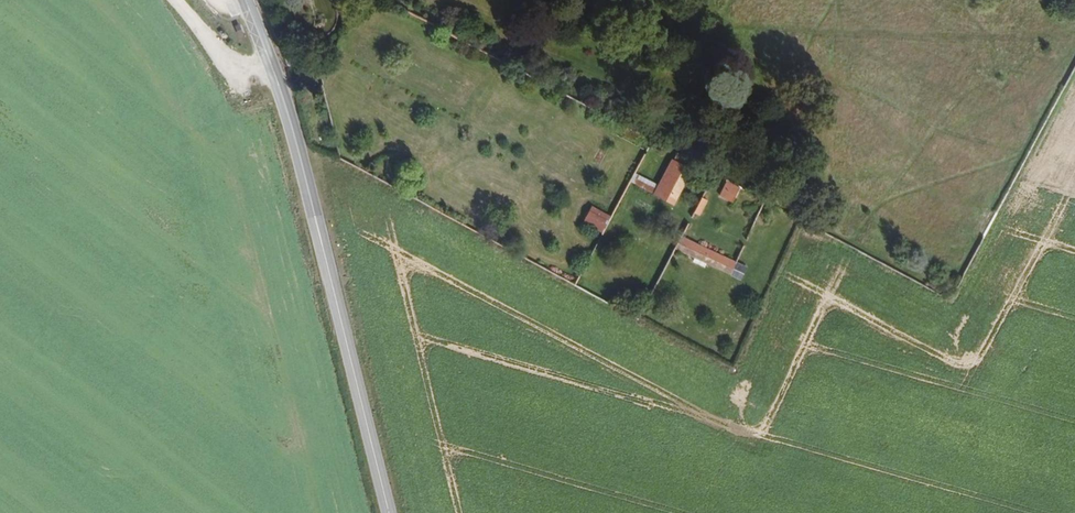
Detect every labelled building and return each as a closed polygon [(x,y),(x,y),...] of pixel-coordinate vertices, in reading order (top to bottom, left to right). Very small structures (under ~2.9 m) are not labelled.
[(241,24),(237,26),(241,36),(245,35),(241,24)] [(653,158),(660,147),(647,140),(641,151),(653,158)] [(671,203),(690,165),(683,161),(672,156),(658,184),(638,175),(634,184),(671,203)] [(733,206),(741,190),(722,180),(713,196),(733,206)] [(597,239),(608,217),(585,206),(574,227),(597,239)] [(678,253),(683,242),(677,239),(671,250),(678,253)] [(688,258),(693,247),(683,242),(678,253),(688,258)] [(731,266),(693,247),(688,258),(726,277),(731,266)] [(735,282),(741,271),(731,266),(726,277),(735,282)]
